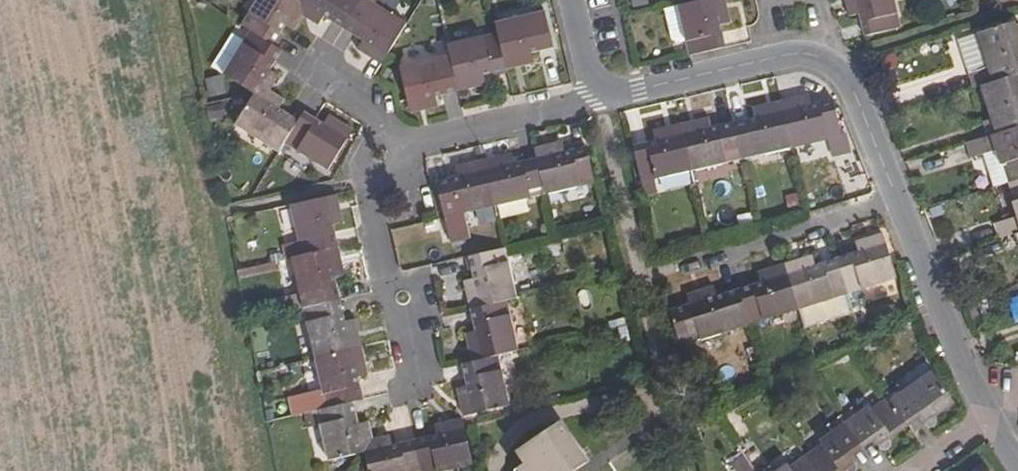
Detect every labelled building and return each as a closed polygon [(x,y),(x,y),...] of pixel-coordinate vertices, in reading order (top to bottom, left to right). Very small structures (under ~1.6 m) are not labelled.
[(242,24),(249,29),(272,43),(283,24),(292,29),(298,18),(290,12),(298,0),(256,0),(242,24)] [(290,12),(298,18),(302,12),(299,0),(298,0),(290,12)] [(301,0),(299,0),(302,12),(308,16),(312,8),(301,0)] [(312,8),(308,16),(316,22),(322,14),(342,26),(358,0),(301,0),(312,8)] [(368,0),(358,0),(342,26),(362,39),(358,48),(367,54),(372,45),(386,54),(405,22),(368,0)] [(648,5),(646,0),(628,0),(631,10),(648,5)] [(680,4),(688,38),(691,52),(727,44),(722,22),(732,21),(728,0),(697,0),(680,4)] [(856,1),(847,4),(850,15),(858,14),(864,35),(900,27),(893,0),(856,0),(856,1)] [(688,38),(680,4),(667,7),(674,37),(680,41),(688,38)] [(542,9),(494,21),(496,31),(502,57),(519,53),(521,62),(532,60),(531,51),(551,45),(542,9)] [(985,82),(1016,73),(1017,72),(1017,23),(1015,20),(981,31),(990,64),(981,67),(985,82)] [(249,29),(223,72),(254,91),(263,77),(272,83),(277,73),(269,68),(279,48),(272,43),(249,29)] [(496,31),(446,43),(448,54),(454,79),(469,75),(472,85),(484,82),(482,72),(505,66),(502,57),(496,31)] [(372,45),(367,54),(381,63),(386,54),(372,45)] [(519,53),(502,57),(505,66),(521,62),(519,53)] [(448,54),(399,66),(407,101),(422,97),(424,107),(437,104),(436,95),(457,89),(454,79),(448,54)] [(981,83),(991,117),(982,120),(985,135),(1017,124),(1017,76),(1016,73),(985,82),(981,83)] [(469,75),(454,79),(457,89),(472,85),(469,75)] [(263,77),(254,91),(270,89),(272,83),(263,77)] [(270,89),(254,91),(266,100),(273,92),(270,89)] [(266,100),(254,91),(236,124),(277,150),(283,139),(296,118),(277,106),(281,97),(273,92),(266,100)] [(809,94),(797,96),(799,106),(782,110),(791,146),(840,134),(831,99),(811,103),(809,94)] [(797,96),(780,100),(782,110),(799,106),(797,96)] [(422,97),(407,101),(409,111),(424,107),(422,97)] [(780,100),(764,104),(766,114),(782,110),(780,100)] [(753,117),(732,122),(740,158),(791,146),(782,110),(766,114),(764,104),(751,107),(753,117)] [(320,120),(302,108),(296,118),(283,139),(326,166),(345,136),(332,127),(336,119),(325,112),(320,120)] [(708,118),(696,121),(698,130),(681,133),(690,171),(740,158),(732,122),(710,126),(708,118)] [(336,119),(332,127),(345,136),(349,128),(336,119)] [(698,130),(696,121),(679,124),(681,133),(698,130)] [(679,124),(662,128),(663,138),(681,133),(679,124)] [(985,135),(990,148),(1000,145),(1011,180),(1017,178),(1017,124),(985,135)] [(653,140),(632,146),(640,183),(690,171),(681,133),(663,138),(662,128),(651,131),(653,140)] [(983,136),(964,142),(968,157),(987,151),(983,136)] [(552,154),(536,157),(545,193),(595,182),(587,146),(564,151),(562,142),(550,144),(552,154)] [(550,144),(534,147),(536,157),(552,154),(550,144)] [(512,153),(501,155),(503,165),(484,170),(493,206),(545,193),(536,157),(514,162),(512,153)] [(501,155),(482,160),(484,170),(503,165),(501,155)] [(482,160),(467,163),(469,173),(484,170),(482,160)] [(493,206),(484,170),(469,173),(467,163),(455,165),(456,177),(436,182),(443,217),(493,206)] [(334,197),(323,199),(326,212),(336,210),(334,197)] [(323,199),(287,208),(298,255),(334,246),(329,225),(339,222),(336,210),(326,212),(323,199)] [(998,221),(1001,234),(1016,230),(1017,229),(1017,214),(998,221)] [(857,246),(835,253),(847,288),(895,272),(880,228),(855,237),(857,246)] [(298,255),(287,257),(299,307),(336,298),(331,278),(340,275),(334,246),(298,255)] [(504,248),(468,256),(473,278),(464,281),(465,293),(474,291),(479,307),(505,301),(515,299),(504,248)] [(811,251),(801,254),(803,264),(787,270),(798,305),(847,288),(835,253),(814,260),(811,251)] [(787,270),(803,264),(801,254),(784,260),(787,270)] [(784,260),(766,266),(769,275),(787,270),(784,260)] [(272,262),(236,270),(238,279),(274,271),(272,262)] [(758,279),(737,285),(748,321),(798,305),(787,270),(769,275),(766,266),(755,269),(758,279)] [(712,284),(686,292),(689,302),(669,308),(680,342),(700,336),(748,321),(737,285),(715,293),(712,284)] [(474,291),(465,293),(469,309),(479,307),(474,291)] [(336,298),(299,307),(312,359),(347,350),(357,348),(350,318),(341,320),(336,298)] [(479,307),(469,309),(473,330),(464,332),(466,345),(476,342),(479,358),(496,354),(516,350),(505,301),(479,307)] [(476,342),(466,345),(469,361),(479,358),(476,342)] [(347,350),(312,359),(322,407),(352,401),(358,399),(354,378),(362,374),(357,348),(347,350)] [(469,361),(462,362),(466,385),(456,386),(458,398),(468,396),(472,412),(507,405),(496,354),(479,358),(469,361)] [(896,381),(885,390),(888,395),(908,423),(917,415),(923,424),(923,425),(927,427),(932,427),(934,424),(936,420),(934,416),(954,403),(930,371),(902,389),(896,381)] [(851,406),(839,413),(862,445),(872,439),(877,444),(877,445),(881,448),(885,448),(888,445),(890,441),(888,437),(908,423),(888,395),(872,406),(869,402),(856,410),(851,406)] [(468,396),(458,398),(461,415),(472,412),(468,396)] [(322,407),(312,410),(323,459),(363,451),(359,436),(370,432),(367,421),(356,421),(352,401),(322,407)] [(806,455),(817,470),(843,470),(846,469),(847,470),(850,470),(852,470),(856,469),(858,466),(858,462),(852,453),(862,445),(839,413),(828,422),(832,429),(819,439),(822,444),(806,455)] [(414,439),(422,470),(438,470),(472,464),(462,417),(435,424),(436,434),(414,439)] [(557,421),(519,448),(527,460),(519,467),(522,470),(575,470),(574,470),(566,458),(577,451),(557,421)] [(370,432),(359,436),(363,451),(371,437),(370,432)] [(363,451),(368,470),(422,470),(414,439),(392,445),(389,434),(371,437),(363,451)] [(577,451),(566,458),(574,470),(585,462),(577,451)] [(806,455),(791,466),(788,463),(775,470),(817,470),(806,455)]
